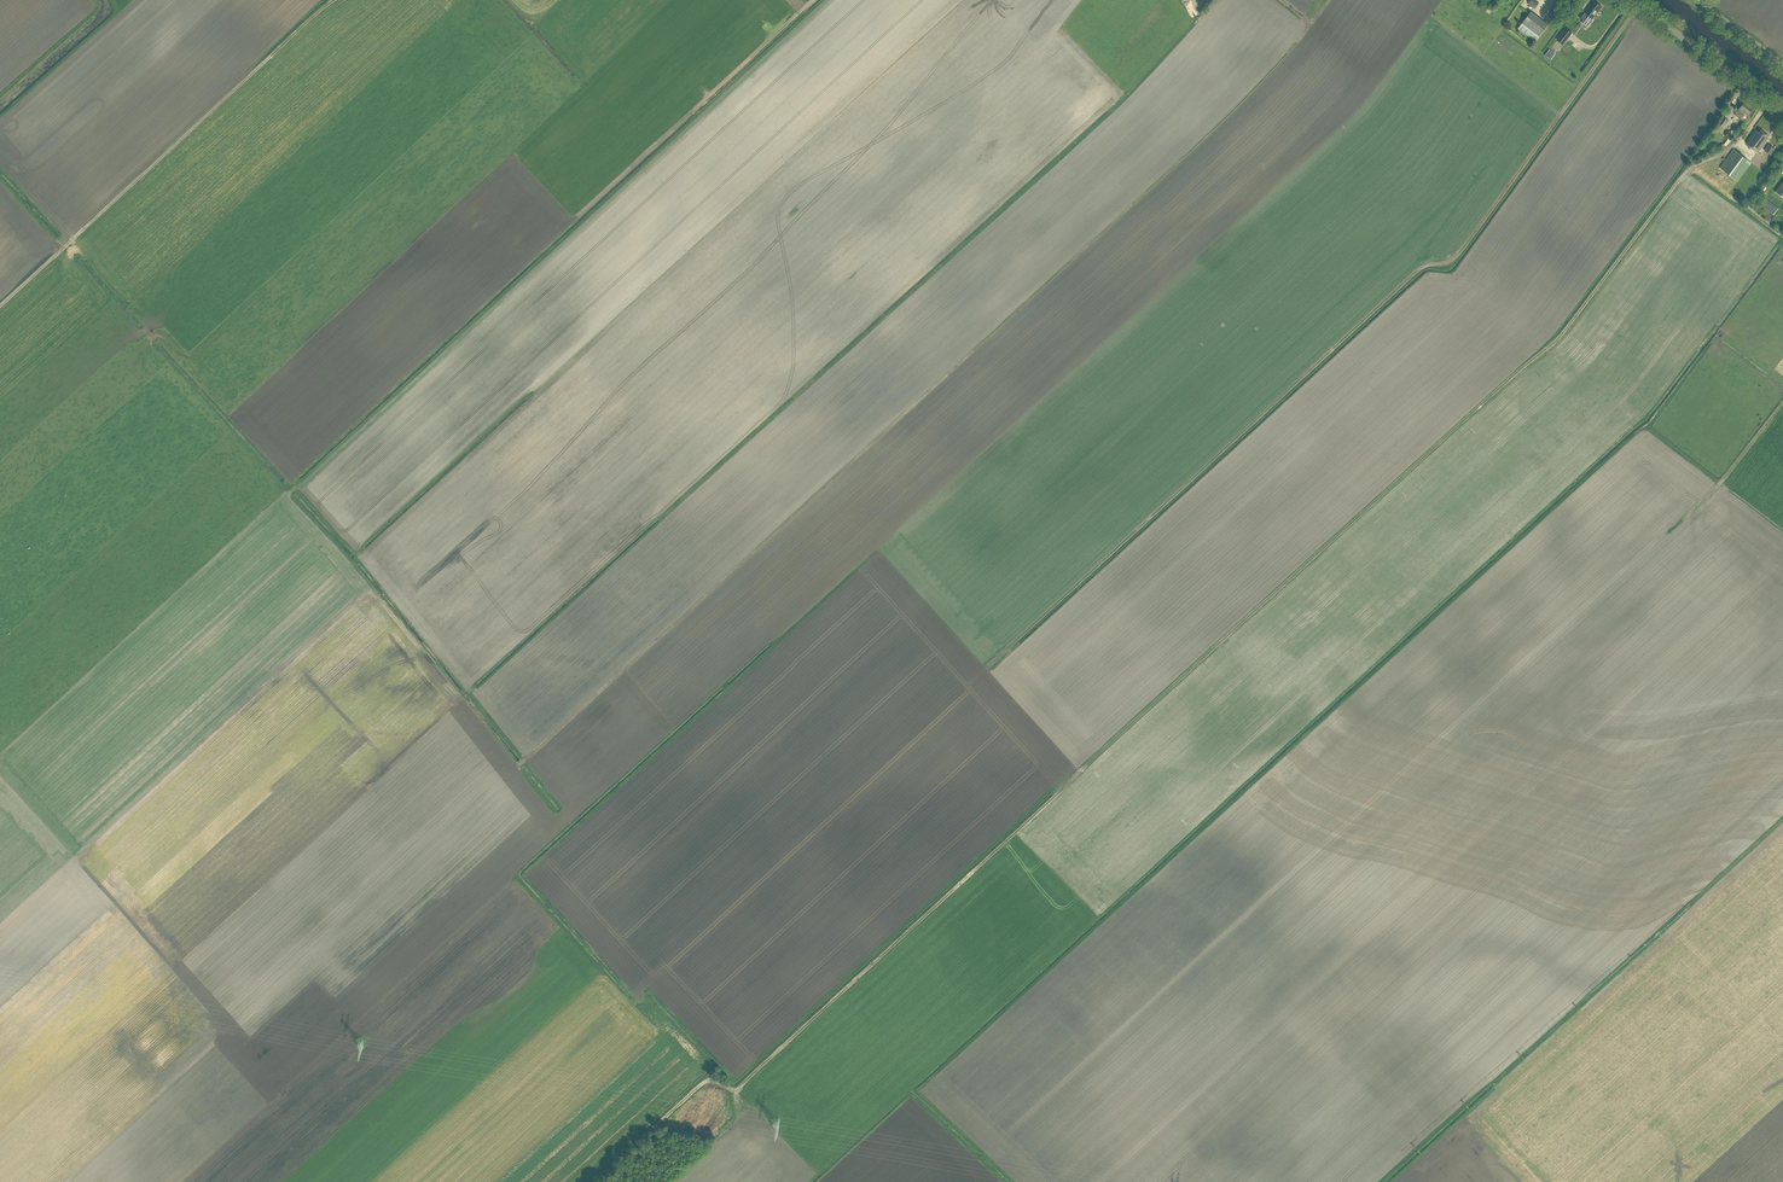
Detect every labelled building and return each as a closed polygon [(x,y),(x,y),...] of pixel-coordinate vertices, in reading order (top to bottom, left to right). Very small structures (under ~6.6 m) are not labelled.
[(1601,6),(1594,0),(1584,12),(1581,10),(1577,14),(1584,19),(1587,15),(1592,18),(1601,6)] [(1531,10),(1518,28),(1535,41),(1548,23),(1531,10)] [(1566,29),(1556,41),(1562,46),(1572,34),(1566,29)] [(1734,114),(1740,119),(1745,113),(1747,115),(1754,106),(1745,100),(1739,108),(1734,114)] [(1714,128),(1724,136),(1724,135),(1730,139),(1734,134),(1728,129),(1729,129),(1726,127),(1725,127),(1723,125),(1728,119),(1723,115),(1714,128)] [(1746,142),(1758,151),(1766,141),(1765,141),(1767,138),(1766,138),(1768,135),(1761,129),(1759,132),(1756,129),(1746,142)] [(1775,147),(1769,143),(1764,149),(1770,154),(1775,147)] [(1720,167),(1738,181),(1752,162),(1734,149),(1720,167)] [(1782,197),(1782,180),(1775,191),(1782,197)] [(1762,207),(1773,216),(1779,208),(1767,199),(1762,207)]
